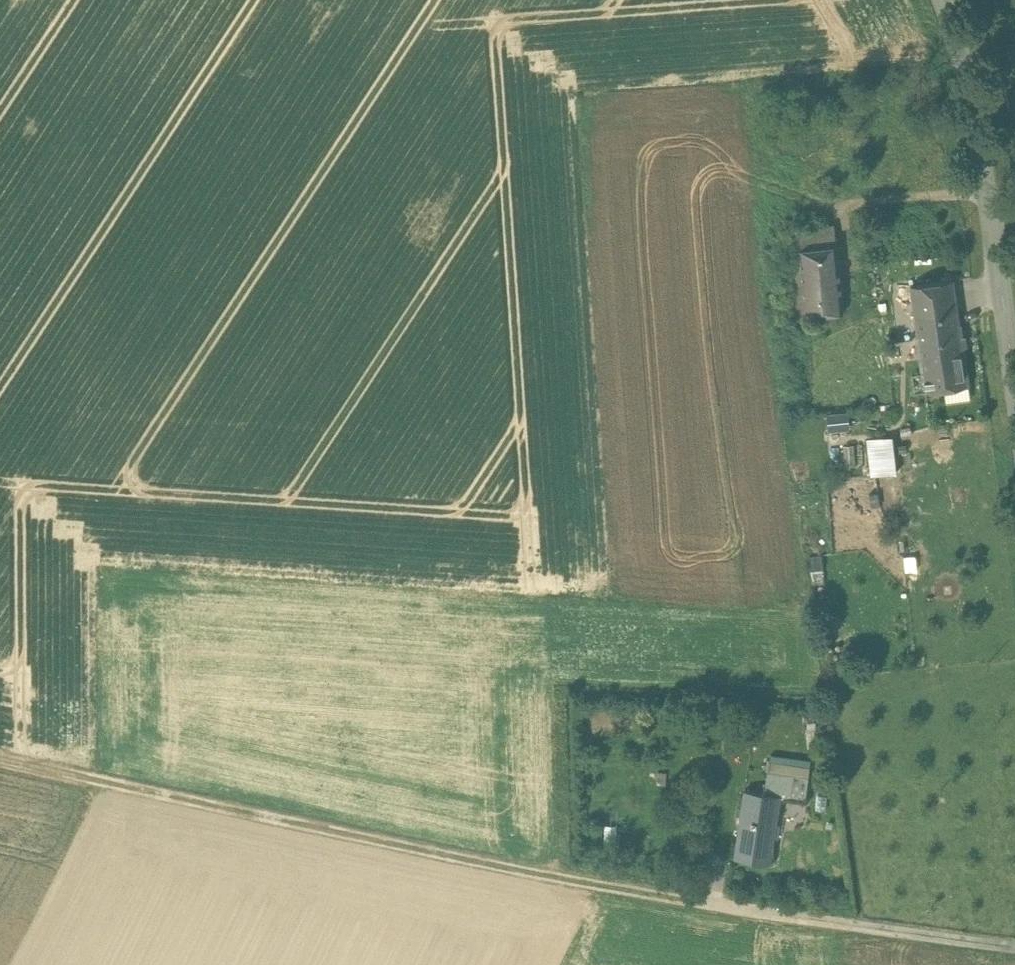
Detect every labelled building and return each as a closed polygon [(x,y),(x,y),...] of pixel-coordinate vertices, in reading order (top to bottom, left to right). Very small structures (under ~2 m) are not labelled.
[(834,224),(805,228),(806,229),(807,246),(836,243),(834,224)] [(791,237),(782,238),(787,290),(804,289),(800,247),(807,246),(806,229),(790,230),(791,237)] [(807,246),(800,247),(804,289),(807,315),(822,313),(823,318),(829,318),(829,312),(844,311),(837,243),(836,243),(807,246)] [(953,279),(912,285),(918,330),(960,324),(953,279)] [(790,317),(807,315),(804,289),(787,290),(790,317)] [(960,324),(918,330),(926,389),(968,384),(960,324)] [(824,410),(825,428),(849,427),(848,409),(824,410)] [(869,438),(873,474),(897,472),(893,436),(869,438)] [(844,445),(845,466),(856,465),(855,444),(844,445)] [(899,491),(897,472),(873,474),(865,475),(867,495),(899,491)] [(794,774),(809,776),(812,759),(775,753),(772,770),(794,774)] [(772,770),(768,770),(765,792),(781,795),(781,796),(782,796),(790,798),(794,774),(772,770)] [(809,776),(794,774),(790,798),(806,800),(809,776)] [(765,792),(745,790),(735,857),(771,862),(781,796),(781,795),(765,792)]
